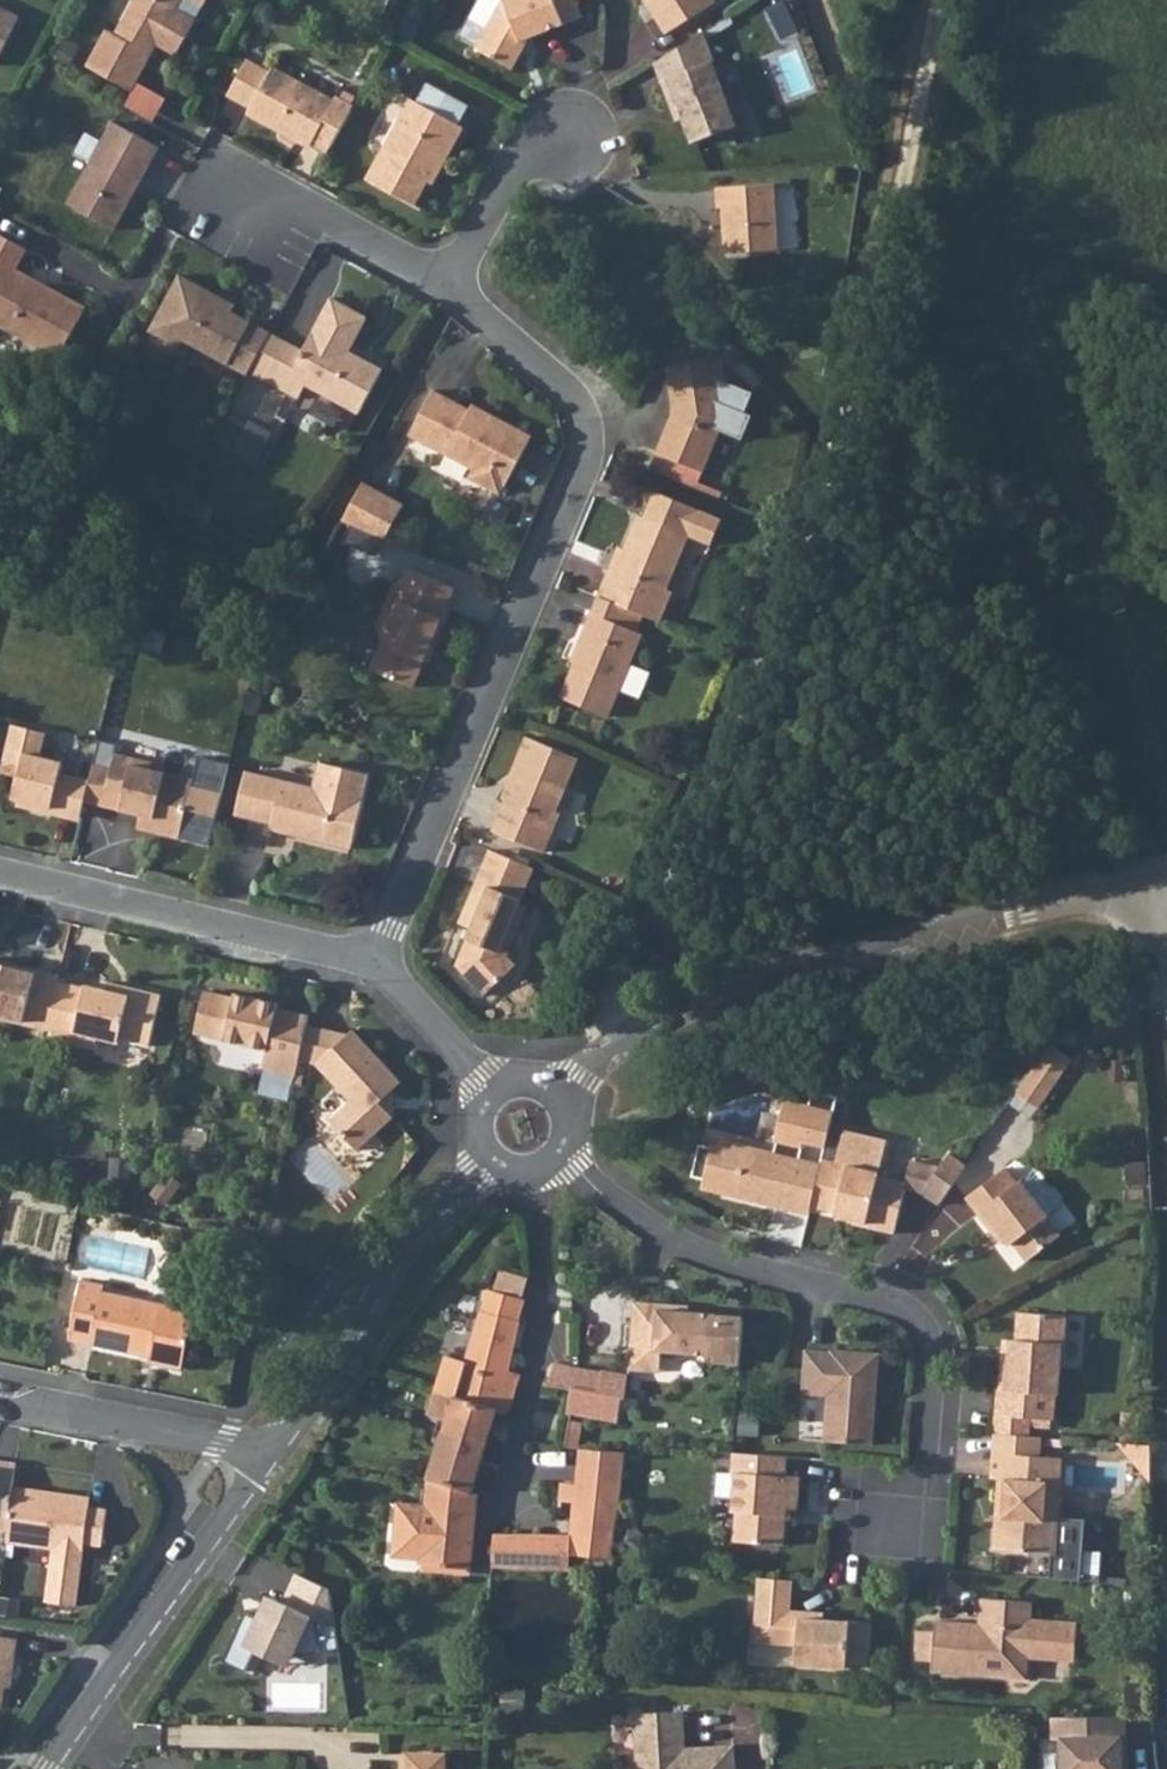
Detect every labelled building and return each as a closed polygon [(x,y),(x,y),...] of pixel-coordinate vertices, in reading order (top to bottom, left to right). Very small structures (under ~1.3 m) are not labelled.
[(86,66),(131,91),(152,54),(147,52),(153,42),(160,40),(179,51),(207,0),(134,0),(115,34),(107,30),(86,66)] [(522,40),(583,17),(576,0),(505,0),(508,9),(495,14),(476,47),(513,68),(525,46),(522,40)] [(495,14),(508,9),(505,0),(502,0),(495,14)] [(649,2),(646,4),(665,35),(712,5),(709,0),(647,0),(649,2)] [(19,18),(0,8),(0,56),(19,18)] [(706,30),(684,44),(693,69),(663,79),(672,107),(679,105),(691,143),(737,127),(736,125),(739,118),(735,105),(728,102),(715,63),(717,62),(706,30)] [(177,55),(179,51),(160,40),(153,42),(147,52),(152,54),(158,44),(177,55)] [(684,44),(656,61),(663,79),(693,69),(684,44)] [(250,109),(271,72),(250,60),(229,97),(250,109)] [(295,140),(297,136),(328,153),(354,106),(337,96),(334,100),(273,67),(271,72),(250,109),(247,114),(295,140)] [(418,102),(459,125),(470,106),(428,83),(418,102)] [(418,102),(410,98),(366,179),(415,206),(428,182),(437,166),(442,168),(464,128),(459,125),(418,102)] [(160,148),(113,122),(68,204),(114,230),(160,148)] [(442,168),(437,166),(428,182),(433,184),(442,168)] [(778,250),(774,184),(717,187),(718,208),(723,208),(725,253),(778,250)] [(35,344),(46,325),(70,338),(86,308),(48,288),(44,296),(29,287),(33,280),(15,269),(8,266),(20,245),(0,234),(0,325),(35,344)] [(20,245),(8,266),(15,269),(26,249),(20,245)] [(220,297),(179,274),(149,331),(179,346),(182,339),(248,375),(250,372),(271,333),(231,311),(216,303),(220,297)] [(44,296),(48,288),(33,280),(29,287),(44,296)] [(220,297),(216,303),(231,311),(235,305),(220,297)] [(350,351),(368,317),(332,297),(304,350),(287,341),(266,380),(299,398),(306,385),(360,414),(384,369),(350,351)] [(70,338),(46,325),(35,344),(59,357),(70,338)] [(271,333),(250,372),(266,380),(287,341),(271,333)] [(725,382),(722,361),(667,370),(673,408),(678,407),(679,412),(675,420),(671,418),(656,453),(703,472),(720,430),(742,439),(752,415),(744,412),(752,392),(725,382)] [(505,487),(532,436),(484,409),(481,415),(470,409),(434,389),(409,434),(473,469),(469,477),(500,494),(504,486),(505,487)] [(473,404),(470,409),(481,415),(484,409),(473,404)] [(703,472),(656,453),(650,470),(720,499),(722,493),(698,484),(703,472)] [(404,505),(363,483),(342,521),(386,540),(404,505)] [(647,617),(660,587),(666,590),(667,589),(689,536),(711,545),(722,519),(655,491),(644,517),(638,515),(613,575),(608,573),(598,596),(647,617)] [(384,539),(351,525),(344,542),(377,556),(384,539)] [(413,536),(392,527),(386,540),(408,549),(413,536)] [(619,547),(608,573),(613,575),(624,549),(619,547)] [(455,589),(408,569),(401,585),(397,583),(378,628),(383,642),(371,670),(413,688),(433,641),(437,643),(451,610),(447,608),(455,589)] [(667,589),(666,590),(660,587),(647,617),(660,622),(672,591),(667,589)] [(644,615),(598,596),(575,651),(579,652),(560,697),(608,717),(643,634),(637,632),(644,615)] [(122,645),(137,648),(143,622),(129,617),(122,645)] [(51,813),(52,811),(81,818),(85,801),(90,780),(60,773),(63,763),(40,758),(46,733),(13,725),(2,773),(18,777),(13,798),(27,802),(26,807),(51,813)] [(579,758),(527,736),(512,773),(516,775),(493,831),(544,852),(561,812),(557,810),(579,758)] [(153,769),(154,762),(116,753),(112,768),(103,805),(138,814),(153,817),(150,831),(180,838),(194,779),(153,769)] [(369,774),(320,762),(313,787),(246,771),(235,814),(272,823),(271,824),(296,830),(295,835),(351,849),(369,774)] [(90,780),(85,801),(103,805),(112,768),(94,764),(90,780)] [(135,827),(150,831),(153,817),(138,814),(135,827)] [(535,868),(490,849),(484,863),(529,882),(535,868)] [(520,903),(529,882),(484,863),(459,923),(471,928),(456,966),(484,995),(515,965),(506,955),(528,906),(520,903)] [(0,959),(0,970),(11,973),(11,970),(35,975),(34,978),(56,983),(57,981),(59,973),(0,959)] [(26,1016),(48,1021),(56,983),(34,978),(35,975),(11,970),(11,973),(0,970),(0,1016),(24,1021),(26,1016)] [(46,1030),(97,1042),(98,1038),(119,1043),(120,1039),(150,1045),(162,994),(130,987),(128,994),(105,989),(85,984),(84,987),(57,981),(56,983),(48,1021),(46,1027),(46,1030)] [(105,989),(128,994),(130,987),(107,981),(105,989)] [(266,1050),(262,1067),(296,1075),(299,1060),(308,1025),(310,1016),(277,1008),(278,1003),(250,997),(249,1001),(234,998),(204,991),(196,1024),(203,1035),(266,1050)] [(46,1027),(48,1021),(26,1016),(24,1021),(46,1027)] [(196,1024),(194,1033),(203,1035),(196,1024)] [(299,1060),(316,1064),(350,1100),(329,1120),(357,1150),(393,1116),(394,1089),(402,1082),(353,1030),(348,1034),(308,1025),(299,1060)] [(1051,1046),(1018,1094),(1038,1107),(1071,1060),(1051,1046)] [(805,1138),(826,1143),(836,1097),(811,1091),(807,1107),(783,1101),(774,1140),(776,1140),(773,1154),(712,1140),(711,1148),(699,1145),(691,1177),(703,1180),(701,1187),(776,1205),(784,1175),(816,1183),(820,1166),(800,1161),(805,1138)] [(906,1182),(878,1175),(886,1140),(843,1130),(836,1163),(822,1159),(816,1183),(811,1207),(835,1212),(834,1215),(865,1223),(864,1226),(894,1233),(905,1189),(906,1182)] [(966,1165),(949,1153),(939,1167),(922,1192),(939,1205),(966,1165)] [(905,1182),(906,1182),(905,1189),(922,1192),(939,1167),(910,1160),(905,1182)] [(1017,1183),(1006,1168),(966,1197),(978,1214),(983,1210),(1009,1245),(1012,1243),(1025,1261),(1060,1235),(1047,1217),(1048,1216),(1021,1180),(1017,1183)] [(1033,1171),(1021,1180),(1048,1216),(1060,1207),(1061,1201),(1052,1189),(1045,1188),(1033,1171)] [(784,1175),(776,1205),(809,1213),(811,1207),(816,1183),(784,1175)] [(983,1210),(978,1214),(1000,1243),(1004,1239),(983,1210)] [(104,1286),(81,1281),(69,1339),(150,1355),(148,1362),(182,1369),(194,1310),(103,1291),(104,1286)] [(443,1432),(486,1446),(496,1412),(503,1414),(510,1410),(520,1374),(509,1370),(520,1320),(525,1299),(488,1289),(481,1310),(465,1361),(445,1356),(427,1415),(439,1419),(435,1429),(432,1439),(439,1442),(443,1432)] [(714,1355),(714,1361),(740,1363),(743,1323),(716,1320),(717,1314),(689,1313),(671,1312),(671,1305),(634,1302),(629,1369),(660,1372),(661,1352),(714,1355)] [(993,1433),(1029,1436),(1031,1418),(1054,1420),(1056,1395),(1058,1395),(1062,1345),(1065,1345),(1067,1316),(1018,1312),(1016,1340),(1010,1340),(1008,1363),(1001,1363),(999,1389),(997,1389),(993,1433)] [(1077,1317),(1068,1360),(1082,1363),(1091,1320),(1077,1317)] [(1008,1363),(1010,1340),(1003,1339),(1001,1363),(1008,1363)] [(872,1446),(880,1354),(831,1351),(831,1353),(805,1351),(802,1394),(827,1396),(823,1441),(872,1446)] [(570,1389),(570,1367),(553,1363),(545,1380),(570,1389)] [(601,1372),(570,1367),(570,1389),(568,1409),(621,1418),(627,1374),(601,1369),(601,1372)] [(428,1479),(471,1492),(486,1446),(443,1432),(439,1442),(428,1479)] [(1029,1436),(993,1433),(992,1453),(1040,1456),(1041,1437),(1029,1436)] [(625,1452),(579,1449),(575,1483),(573,1501),(619,1505),(625,1452)] [(800,1477),(785,1476),(787,1457),(733,1453),(732,1473),(735,1473),(732,1512),(736,1512),(734,1541),(783,1545),(786,1508),(797,1509),(800,1477)] [(1062,1458),(1040,1456),(992,1453),(990,1478),(997,1479),(992,1549),(1055,1553),(1062,1458)] [(7,1528),(12,1496),(13,1487),(17,1463),(0,1461),(0,1527),(7,1528)] [(477,1492),(471,1492),(428,1479),(425,1507),(403,1505),(401,1519),(396,1519),(393,1556),(421,1558),(420,1564),(469,1569),(477,1492)] [(573,1501),(575,1483),(560,1484),(558,1501),(572,1502),(569,1536),(570,1555),(613,1558),(619,1505),(573,1501)] [(13,1487),(12,1496),(45,1501),(46,1491),(13,1487)] [(90,1497),(46,1491),(45,1501),(12,1496),(7,1528),(6,1541),(49,1547),(41,1600),(71,1605),(76,1601),(84,1542),(102,1545),(107,1509),(89,1507),(90,1497)] [(569,1536),(493,1535),(491,1567),(520,1570),(569,1570),(570,1555),(569,1536)] [(245,1611),(222,1661),(246,1672),(256,1650),(288,1665),(292,1656),(326,1650),(322,1641),(339,1638),(330,1589),(297,1574),(284,1602),(272,1597),(262,1619),(245,1611)] [(793,1580),(758,1578),(755,1624),(773,1625),(772,1644),(796,1645),(794,1665),(846,1669),(847,1664),(867,1665),(871,1623),(823,1619),(800,1618),(801,1611),(791,1610),(793,1580)] [(1032,1602),(981,1598),(979,1624),(978,1629),(969,1629),(969,1623),(935,1620),(934,1631),(916,1629),(914,1659),(931,1660),(930,1671),(1004,1677),(1027,1658),(1073,1662),(1077,1624),(1030,1620),(1032,1602)] [(2,1599),(0,1611),(0,1615),(16,1618),(18,1601),(2,1599)] [(800,1618),(823,1619),(824,1613),(801,1611),(800,1618)] [(773,1625),(755,1624),(753,1642),(772,1644),(773,1625)] [(18,1638),(0,1636),(0,1708),(2,1709),(5,1686),(9,1656),(15,1657),(18,1638)] [(11,1687),(15,1657),(9,1656),(5,1686),(11,1687)] [(1004,1677),(1025,1679),(1027,1658),(1004,1677)] [(685,1739),(684,1711),(634,1713),(637,1768),(736,1768),(735,1745),(686,1748),(680,1748),(679,1739),(685,1739)] [(1053,1718),(1053,1740),(1061,1740),(1061,1768),(1123,1768),(1123,1738),(1127,1738),(1127,1717),(1053,1718)] [(407,1753),(407,1768),(445,1768),(445,1754),(407,1753)]
